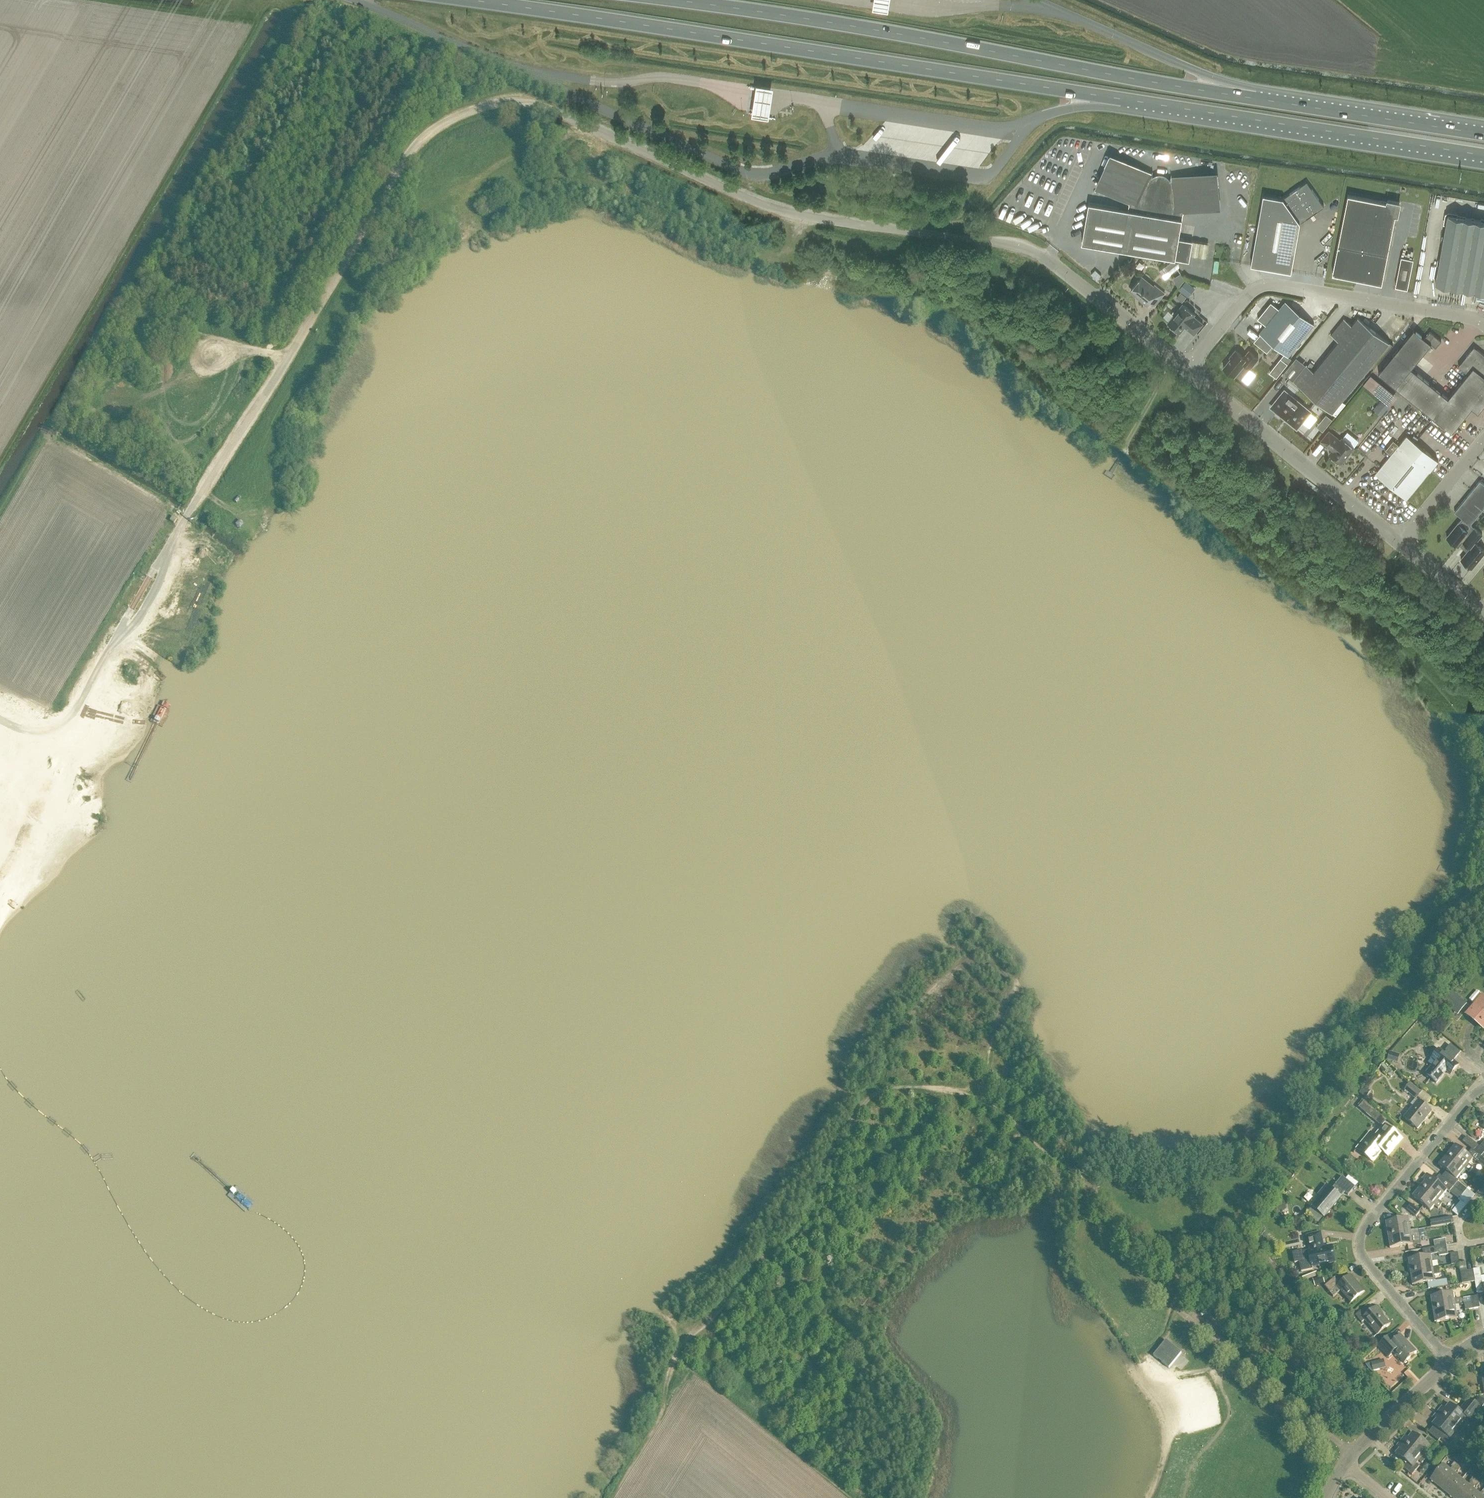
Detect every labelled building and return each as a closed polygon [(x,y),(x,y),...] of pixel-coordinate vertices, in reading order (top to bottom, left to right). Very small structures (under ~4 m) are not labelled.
[(871,11),(889,14),(891,0),(873,0),(871,11)] [(754,88),(750,118),(768,121),(772,90),(754,88)] [(870,151),(891,127),(885,123),(865,146),(870,151)] [(1083,243),(1122,250),(1190,261),(1193,241),(1179,239),(1184,210),(1220,207),(1216,174),(1172,178),(1172,176),(1153,173),(1152,175),(1112,156),(1098,187),(1130,201),(1129,210),(1089,203),(1083,243)] [(1264,195),(1251,265),(1292,272),(1300,223),(1324,206),(1307,182),(1283,199),(1264,195)] [(1348,195),(1339,244),(1333,274),(1382,284),(1396,215),(1398,215),(1400,203),(1388,201),(1388,203),(1348,195)] [(1448,215),(1436,284),(1483,292),(1483,221),(1448,215)] [(1402,257),(1396,286),(1408,289),(1414,259),(1402,257)] [(1172,262),(1160,271),(1166,279),(1180,268),(1180,263),(1172,262)] [(1176,276),(1180,285),(1188,281),(1184,272),(1176,276)] [(1165,293),(1155,285),(1153,287),(1141,277),(1131,290),(1138,295),(1137,297),(1147,305),(1151,301),(1156,305),(1165,293)] [(1187,295),(1193,288),(1186,282),(1180,289),(1187,295)] [(1286,301),(1260,333),(1285,354),(1288,357),(1314,325),(1286,301)] [(1195,314),(1183,304),(1168,323),(1181,333),(1184,329),(1184,327),(1186,326),(1189,329),(1189,330),(1195,334),(1203,324),(1194,316),(1195,314)] [(1352,325),(1344,319),(1331,335),(1339,341),(1314,371),(1306,365),(1293,381),(1333,413),(1390,343),(1358,317),(1352,325)] [(1396,387),(1452,433),(1472,408),(1479,413),(1483,406),(1483,354),(1475,347),(1459,366),(1468,374),(1449,398),(1412,368),(1432,344),(1436,347),(1442,341),(1430,331),(1425,338),(1415,329),(1379,373),(1396,387)] [(1241,380),(1251,368),(1259,358),(1249,351),(1244,357),(1236,350),(1230,357),(1231,358),(1224,367),(1235,377),(1236,376),(1241,380)] [(1285,354),(1281,359),(1288,364),(1292,360),(1288,357),(1285,354)] [(1398,397),(1371,375),(1364,385),(1382,399),(1373,410),(1381,416),(1387,409),(1389,411),(1392,407),(1391,406),(1398,397)] [(1272,407),(1297,427),(1310,412),(1285,391),(1272,407)] [(1342,463),(1354,448),(1343,438),(1341,440),(1329,431),(1322,441),(1333,450),(1330,454),(1342,463)] [(1439,460),(1407,435),(1376,474),(1407,500),(1439,460)] [(1386,450),(1391,454),(1398,445),(1394,441),(1386,450)] [(1476,543),(1483,534),(1471,524),(1483,508),(1483,484),(1480,481),(1455,512),(1463,518),(1447,537),(1459,547),(1460,545),(1468,552),(1461,559),(1472,568),(1483,554),(1483,549),(1476,543)] [(1483,1029),(1483,999),(1483,998),(1467,1016),(1483,1030),(1483,1029)] [(1445,1053),(1444,1055),(1439,1051),(1431,1060),(1435,1064),(1426,1075),(1436,1084),(1446,1072),(1450,1076),(1458,1066),(1453,1062),(1460,1054),(1450,1045),(1444,1052),(1445,1053)] [(1400,1056),(1390,1053),(1388,1061),(1398,1064),(1400,1056)] [(1422,1094),(1411,1085),(1405,1092),(1416,1101),(1422,1094)] [(1372,1109),(1364,1103),(1359,1109),(1367,1116),(1372,1109)] [(1418,1130),(1431,1113),(1418,1103),(1405,1119),(1418,1130)] [(1388,1158),(1402,1141),(1385,1126),(1375,1138),(1370,1134),(1357,1150),(1373,1163),(1382,1152),(1388,1158)] [(1483,1160),(1483,1159),(1483,1143),(1480,1148),(1467,1138),(1463,1143),(1473,1151),(1483,1160)] [(1473,1160),(1456,1145),(1448,1155),(1465,1170),(1467,1171),(1470,1174),(1474,1169),(1469,1165),(1473,1160)] [(1465,1170),(1448,1155),(1439,1166),(1450,1175),(1445,1180),(1464,1195),(1468,1190),(1458,1183),(1459,1183),(1456,1181),(1465,1170)] [(1425,1182),(1421,1186),(1439,1201),(1447,1191),(1450,1193),(1450,1192),(1459,1200),(1464,1195),(1445,1180),(1440,1176),(1435,1181),(1427,1174),(1423,1180),(1425,1182)] [(1343,1178),(1332,1191),(1326,1186),(1318,1196),(1321,1198),(1312,1209),(1325,1219),(1346,1193),(1349,1196),(1355,1188),(1343,1178)] [(1439,1201),(1421,1186),(1413,1197),(1430,1211),(1434,1207),(1439,1210),(1443,1205),(1438,1202),(1439,1201)] [(1416,1217),(1420,1212),(1411,1205),(1402,1216),(1405,1218),(1410,1212),(1416,1217)] [(1389,1236),(1411,1232),(1408,1218),(1386,1222),(1389,1236)] [(1432,1229),(1454,1225),(1453,1219),(1430,1223),(1432,1229)] [(1391,1249),(1413,1245),(1411,1232),(1389,1236),(1391,1249)] [(1324,1249),(1321,1233),(1307,1236),(1310,1251),(1303,1253),(1303,1251),(1293,1254),(1295,1264),(1300,1263),(1302,1272),(1313,1270),(1313,1268),(1335,1263),(1331,1247),(1324,1249)] [(1410,1273),(1438,1268),(1437,1262),(1432,1263),(1431,1256),(1439,1254),(1440,1257),(1449,1256),(1447,1246),(1435,1248),(1423,1250),(1424,1257),(1408,1259),(1410,1273)] [(1412,1286),(1435,1282),(1434,1276),(1440,1275),(1438,1268),(1410,1273),(1412,1286)] [(1482,1284),(1480,1269),(1473,1270),(1475,1282),(1477,1294),(1483,1293),(1483,1284),(1482,1284)] [(1462,1284),(1475,1282),(1473,1270),(1460,1273),(1462,1284)] [(1351,1304),(1365,1292),(1351,1276),(1340,1285),(1335,1278),(1324,1287),(1333,1298),(1341,1292),(1351,1304)] [(1313,1281),(1315,1288),(1325,1284),(1323,1278),(1313,1281)] [(1432,1310),(1455,1306),(1453,1293),(1430,1297),(1432,1310)] [(1472,1303),(1464,1304),(1465,1311),(1480,1308),(1478,1296),(1471,1297),(1472,1303)] [(1435,1323),(1458,1319),(1455,1306),(1432,1310),(1435,1323)] [(1377,1336),(1390,1325),(1388,1322),(1389,1321),(1385,1317),(1384,1318),(1376,1308),(1371,1313),(1366,1307),(1356,1316),(1362,1323),(1364,1321),(1377,1336)] [(1404,1364),(1416,1353),(1400,1336),(1394,1342),(1389,1337),(1378,1347),(1388,1358),(1393,1353),(1404,1364)] [(1182,1354),(1167,1341),(1154,1357),(1169,1369),(1182,1354)] [(1371,1363),(1373,1371),(1388,1368),(1387,1360),(1371,1363)] [(1479,1398),(1475,1403),(1483,1408),(1483,1407),(1483,1401),(1479,1398)] [(1471,1401),(1465,1408),(1461,1413),(1450,1404),(1445,1409),(1442,1407),(1438,1412),(1461,1431),(1464,1428),(1461,1425),(1466,1419),(1470,1421),(1480,1409),(1471,1401)] [(1458,1435),(1461,1431),(1438,1412),(1434,1417),(1437,1420),(1432,1425),(1443,1434),(1439,1439),(1449,1447),(1453,1441),(1450,1439),(1455,1432),(1458,1435)] [(1433,1451),(1438,1445),(1428,1437),(1424,1443),(1413,1433),(1409,1439),(1406,1436),(1401,1441),(1425,1461),(1428,1457),(1425,1455),(1430,1448),(1433,1451)] [(1422,1464),(1425,1461),(1401,1441),(1397,1446),(1400,1449),(1396,1454),(1407,1463),(1403,1468),(1412,1476),(1419,1468),(1416,1465),(1419,1461),(1422,1464)] [(1454,1460),(1459,1464),(1463,1459),(1458,1455),(1454,1460)] [(1443,1464),(1430,1481),(1439,1488),(1457,1466),(1454,1463),(1449,1469),(1443,1464)] [(1458,1474),(1462,1470),(1457,1466),(1439,1488),(1448,1496),(1462,1480),(1456,1475),(1457,1473),(1458,1474)] [(1448,1496),(1451,1497),(1462,1497),(1476,1481),(1473,1478),(1468,1485),(1462,1480),(1448,1496)] [(1462,1497),(1478,1497),(1480,1495),(1474,1490),(1479,1484),(1477,1482),(1476,1481),(1462,1497)]
